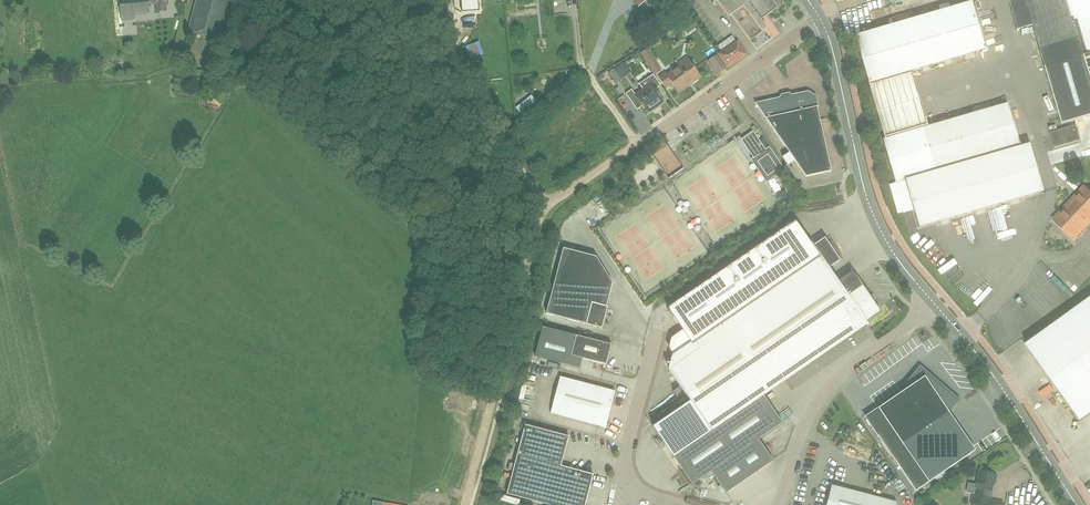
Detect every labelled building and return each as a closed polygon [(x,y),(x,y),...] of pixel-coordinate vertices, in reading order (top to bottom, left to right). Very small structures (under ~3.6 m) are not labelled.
[(156,3),(156,12),(168,11),(167,0),(121,0),(123,22),(137,21),(136,14),(150,13),(149,4),(156,3)] [(189,31),(220,39),(229,0),(197,0),(189,31)] [(462,11),(479,10),(479,0),(461,0),(462,11)] [(732,15),(751,40),(767,29),(761,20),(778,8),(772,0),(748,0),(747,1),(746,0),(715,0),(728,18),(732,15)] [(1009,2),(1017,30),(1032,26),(1044,67),(1048,80),(1052,95),(1061,123),(1085,116),(1089,115),(1089,68),(1088,69),(1084,58),(1089,56),(1089,0),(1016,0),(1009,2)] [(1005,44),(986,49),(986,47),(1005,42),(994,5),(975,10),(973,2),(855,36),(868,83),(980,51),(982,58),(1007,50),(1005,44)] [(267,49),(276,35),(269,30),(259,44),(267,49)] [(728,66),(746,54),(738,42),(720,54),(728,66)] [(660,71),(648,49),(642,53),(655,74),(660,71)] [(236,66),(238,53),(223,51),(222,64),(236,66)] [(678,69),(689,84),(700,76),(687,57),(675,65),(678,69)] [(616,83),(621,79),(614,69),(609,73),(616,83)] [(678,69),(668,76),(666,72),(659,77),(666,86),(672,82),(679,91),(689,84),(678,69)] [(639,84),(644,90),(656,107),(664,102),(661,97),(656,89),(661,85),(653,74),(648,78),(639,84)] [(648,113),(656,107),(644,90),(636,95),(632,89),(626,93),(637,109),(643,106),(648,113)] [(772,127),(820,121),(817,107),(819,106),(817,106),(817,105),(815,97),(808,93),(792,96),(790,95),(788,97),(784,98),(782,97),(781,99),(759,103),(757,104),(756,102),(755,103),(772,127)] [(1008,103),(922,128),(883,140),(895,183),(905,180),(919,228),(1044,191),(1030,143),(1021,146),(1008,103)] [(831,171),(820,121),(772,127),(789,152),(782,157),(788,165),(795,160),(806,177),(831,171)] [(1076,125),(1050,132),(1054,147),(1080,140),(1076,125)] [(768,176),(775,171),(783,166),(769,146),(765,149),(753,131),(742,139),(768,176)] [(667,173),(682,166),(673,146),(658,152),(667,173)] [(777,196),(784,192),(775,179),(768,183),(777,196)] [(1089,222),(1089,191),(1085,187),(1054,220),(1074,239),(1089,222)] [(974,245),(985,241),(976,216),(965,220),(974,245)] [(836,232),(846,224),(842,218),(831,226),(836,232)] [(795,219),(666,307),(691,343),(673,355),(669,369),(691,401),(653,426),(692,484),(711,471),(726,493),(773,461),(758,439),(782,423),(763,395),(868,324),(865,321),(880,311),(853,271),(839,281),(820,255),(795,219)] [(608,306),(607,306),(606,306),(613,282),(596,257),(563,248),(546,314),(586,324),(601,328),(601,329),(602,329),(608,306)] [(954,271),(960,267),(955,258),(948,262),(954,271)] [(948,265),(942,268),(948,277),(953,274),(948,265)] [(945,275),(940,278),(946,287),(951,284),(945,275)] [(952,285),(949,288),(956,296),(960,292),(952,285)] [(1027,345),(1082,421),(1089,415),(1089,299),(1027,345)] [(535,356),(566,364),(569,355),(606,365),(611,344),(599,341),(543,327),(535,356)] [(910,354),(918,349),(915,343),(906,348),(910,354)] [(902,392),(878,408),(890,427),(878,435),(916,491),(975,450),(964,434),(959,437),(945,417),(958,402),(921,370),(902,392)] [(615,391),(575,380),(560,377),(551,413),(606,428),(615,391)] [(507,494),(548,504),(585,504),(593,475),(561,466),(569,436),(525,425),(507,494)] [(977,485),(969,484),(967,492),(975,494),(975,495),(974,495),(972,504),(978,504),(1003,504),(1004,503),(990,500),(995,474),(979,471),(977,485)] [(826,504),(896,504),(897,502),(832,485),(826,504)]
